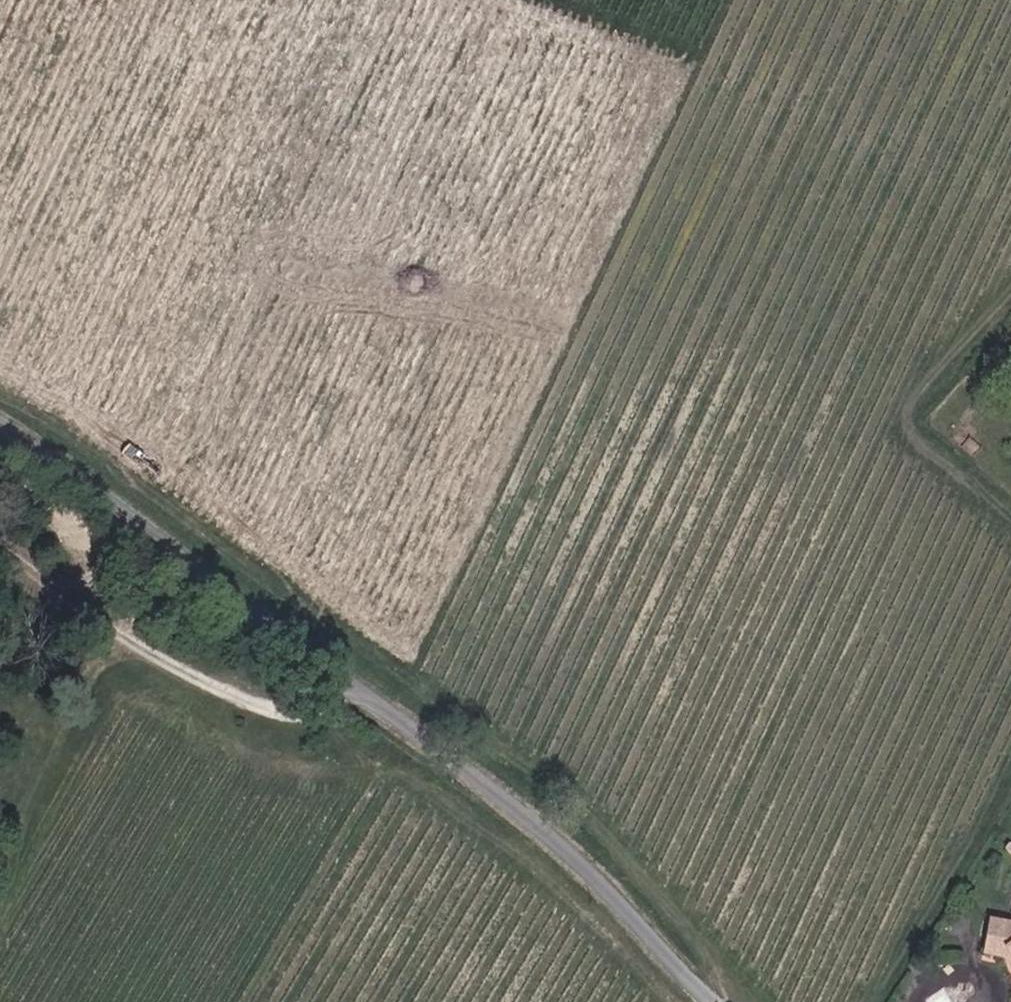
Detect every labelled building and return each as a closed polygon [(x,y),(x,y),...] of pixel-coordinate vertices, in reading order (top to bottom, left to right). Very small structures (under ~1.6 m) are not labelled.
[(994,925),(990,961),(1010,962),(1010,927),(994,925)]
